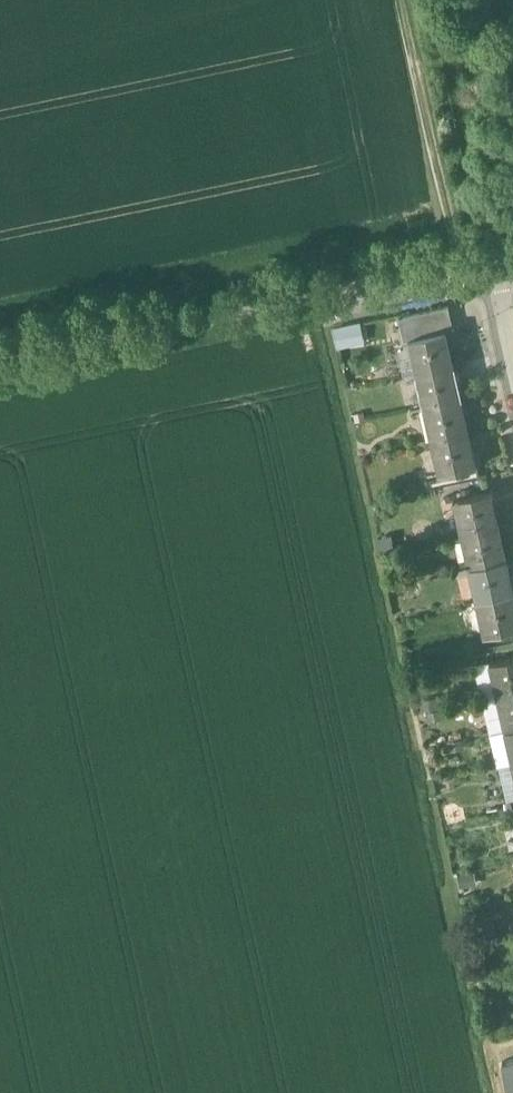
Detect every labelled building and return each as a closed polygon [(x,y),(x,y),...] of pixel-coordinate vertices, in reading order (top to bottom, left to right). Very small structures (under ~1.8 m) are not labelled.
[(405,319),(410,339),(454,329),(449,308),(405,319)] [(333,347),(361,343),(358,322),(331,326),(333,347)] [(447,331),(410,339),(417,373),(455,365),(447,331)] [(455,365),(417,373),(425,407),(462,399),(455,365)] [(462,399),(425,407),(432,441),(470,432),(462,399)] [(470,432),(432,441),(440,475),(478,467),(470,432)] [(492,491),(454,499),(462,533),(500,525),(492,491)] [(500,525),(462,533),(470,567),(507,558),(500,525)] [(470,567),(477,601),(512,593),(512,584),(507,558),(470,567)] [(477,601),(485,636),(512,629),(512,593),(477,601)] [(490,662),(498,697),(512,694),(512,656),(490,662)] [(498,697),(506,731),(512,730),(512,694),(498,697)] [(504,1063),(511,1092),(512,1092),(512,1061),(504,1063)]
